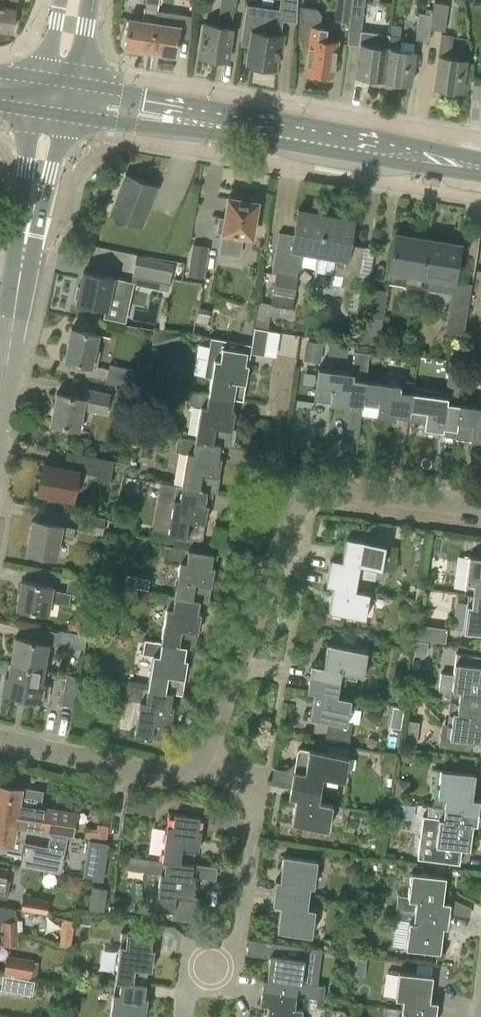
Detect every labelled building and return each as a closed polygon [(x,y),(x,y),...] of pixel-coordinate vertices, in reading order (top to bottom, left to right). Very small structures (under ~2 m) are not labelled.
[(11,31),(16,0),(0,0),(0,29),(11,31)] [(144,7),(155,9),(156,0),(145,0),(144,7)] [(231,27),(233,10),(237,11),(239,0),(220,0),(217,25),(204,23),(199,56),(227,60),(232,27),(231,27)] [(335,20),(348,22),(350,0),(338,0),(335,20)] [(364,2),(351,1),(348,30),(361,32),(364,2)] [(431,15),(429,29),(443,32),(447,5),(433,3),(432,10),(424,9),(424,14),(431,15)] [(280,51),(283,34),(279,34),(283,10),(248,5),(242,43),(250,44),(247,64),(274,68),(277,51),(280,51)] [(325,40),(326,28),(318,26),(320,14),(316,9),(300,6),(299,38),(305,38),(303,50),(308,50),(305,72),(331,76),(336,42),(325,40)] [(156,10),(154,21),(150,51),(175,55),(176,51),(181,13),(156,10)] [(414,40),(427,42),(429,29),(431,15),(424,14),(418,13),(414,40)] [(124,48),(150,51),(154,21),(128,18),(124,48)] [(376,85),(382,86),(389,35),(378,33),(377,46),(360,43),(355,77),(377,80),(376,85)] [(452,36),(441,34),(433,93),(438,94),(439,89),(462,92),(467,58),(449,56),(452,36)] [(399,36),(389,35),(382,86),(388,86),(388,82),(409,85),(414,51),(397,49),(399,36)] [(110,214),(141,227),(157,186),(125,173),(110,214)] [(242,235),(251,236),(257,202),(228,197),(224,218),(219,218),(217,231),(223,232),(219,252),(239,255),(242,235)] [(278,232),(271,273),(280,274),(279,281),(274,280),(270,303),(258,302),(254,327),(267,329),(270,314),(290,318),(298,276),(298,268),(300,268),(303,253),(317,255),(324,215),(299,211),(297,209),(293,234),(278,232)] [(353,219),(352,220),(324,215),(317,255),(334,258),(331,274),(343,276),(341,286),(356,288),(363,247),(349,245),(353,219)] [(427,238),(396,233),(387,282),(419,287),(427,238)] [(419,287),(452,293),(460,244),(427,238),(419,287)] [(192,243),(187,276),(204,278),(209,246),(192,243)] [(136,257),(131,282),(166,290),(171,264),(136,257)] [(76,303),(106,309),(109,292),(124,295),(127,280),(83,271),(76,303)] [(387,291),(368,288),(360,341),(378,344),(387,291)] [(445,333),(463,336),(467,306),(449,304),(445,333)] [(195,323),(207,325),(210,309),(198,306),(195,323)] [(69,337),(64,360),(96,367),(99,351),(94,350),(98,334),(70,328),(69,337)] [(233,398),(242,400),(250,353),(247,353),(248,345),(195,336),(193,343),(206,361),(204,378),(210,379),(208,393),(191,390),(190,391),(233,398)] [(320,344),(305,342),(303,360),(317,362),(320,344)] [(349,402),(361,404),(365,373),(366,373),(369,351),(354,349),(351,371),(317,366),(313,401),(349,406),(349,402)] [(109,364),(106,381),(131,387),(135,369),(109,364)] [(366,373),(365,373),(361,404),(363,397),(379,399),(376,415),(395,418),(396,415),(408,417),(412,385),(366,378),(366,373)] [(455,429),(460,397),(444,395),(444,393),(413,385),(412,385),(408,417),(424,419),(423,428),(443,431),(443,427),(455,429)] [(57,392),(50,424),(77,430),(81,410),(105,415),(110,394),(86,389),(84,398),(57,392)] [(188,405),(200,407),(195,440),(220,445),(229,446),(235,411),(231,410),(233,398),(190,391),(188,405)] [(460,397),(455,429),(457,421),(473,423),(470,440),(480,441),(480,406),(460,403),(460,397)] [(221,457),(218,457),(220,445),(195,440),(177,437),(175,451),(187,453),(181,486),(176,485),(176,486),(206,491),(214,492),(221,457)] [(37,493),(72,499),(77,471),(98,475),(97,481),(110,483),(114,460),(66,451),(63,467),(43,463),(37,493)] [(129,476),(133,476),(136,473),(136,469),(133,466),(129,466),(126,469),(127,473),(129,476)] [(123,488),(137,490),(139,479),(125,477),(123,488)] [(206,491),(176,486),(168,534),(174,535),(173,545),(199,549),(201,539),(202,539),(208,504),(204,503),(206,491)] [(79,514),(77,530),(103,534),(105,518),(79,514)] [(115,517),(114,528),(124,529),(126,518),(115,517)] [(26,552),(55,558),(59,537),(71,540),(73,529),(61,527),(32,520),(26,552)] [(380,567),(384,544),(345,537),(341,560),(330,558),(327,572),(356,577),(357,577),(357,576),(374,579),(376,567),(380,567)] [(211,566),(213,553),(170,546),(167,560),(180,562),(174,595),(174,596),(199,601),(208,602),(214,567),(211,566)] [(467,594),(480,596),(480,557),(468,556),(463,593),(467,594)] [(328,611),(365,617),(369,591),(355,588),(357,577),(356,577),(327,572),(325,585),(332,586),(328,611)] [(127,576),(125,587),(147,590),(149,579),(127,576)] [(16,608),(47,614),(49,602),(68,605),(70,594),(90,598),(92,582),(68,578),(66,592),(51,589),(51,586),(21,581),(16,608)] [(155,640),(155,641),(186,647),(194,648),(201,613),(197,612),(199,601),(174,596),(174,595),(169,594),(161,641),(155,640)] [(467,594),(462,631),(480,633),(480,596),(467,594)] [(418,624),(416,638),(443,641),(445,628),(418,624)] [(10,665),(42,671),(47,645),(57,647),(57,645),(84,650),(87,635),(38,627),(36,641),(14,637),(10,665)] [(343,646),(360,649),(361,639),(345,636),(343,646)] [(186,647),(155,641),(154,648),(143,646),(141,654),(152,656),(147,687),(146,688),(172,693),(181,694),(187,659),(184,659),(186,647)] [(362,674),(366,650),(360,649),(343,646),(327,643),(323,667),(311,665),(309,678),(338,683),(341,670),(346,671),(345,678),(356,679),(357,673),(362,674)] [(454,674),(441,672),(439,690),(450,692),(449,700),(480,705),(480,656),(457,653),(454,674)] [(41,682),(42,671),(10,665),(8,676),(5,676),(2,692),(19,695),(18,702),(35,704),(36,698),(42,699),(44,682),(41,682)] [(80,676),(66,674),(61,705),(75,707),(80,676)] [(309,717),(346,724),(351,698),(336,695),(338,683),(309,678),(307,691),(314,692),(309,717)] [(146,688),(147,687),(127,684),(124,699),(139,702),(133,735),(166,741),(169,725),(170,725),(173,706),(170,705),(172,693),(146,688)] [(449,700),(446,723),(441,723),(438,746),(467,750),(469,740),(480,742),(480,705),(449,700)] [(402,709),(392,707),(389,727),(399,728),(402,709)] [(403,744),(416,746),(417,737),(405,735),(403,744)] [(299,748),(297,749),(291,784),(320,789),(322,777),(344,780),(348,756),(299,748)] [(412,756),(411,750),(405,748),(401,752),(402,757),(408,759),(412,756)] [(385,754),(383,770),(392,771),(395,755),(385,754)] [(445,796),(444,808),(478,813),(479,800),(472,799),(475,773),(441,769),(437,795),(445,796)] [(320,789),(291,784),(288,797),(295,799),(291,823),(327,830),(332,804),(318,801),(320,789)] [(46,820),(75,825),(77,812),(40,806),(43,791),(0,785),(0,813),(46,820)] [(421,829),(417,858),(459,864),(461,848),(469,849),(472,829),(472,824),(476,824),(478,813),(444,808),(442,819),(438,818),(436,831),(428,830),(421,829)] [(167,811),(165,825),(161,860),(192,864),(194,850),(197,850),(200,829),(197,828),(198,815),(167,811)] [(13,843),(15,826),(19,827),(19,829),(73,837),(75,825),(46,820),(0,813),(0,841),(13,843)] [(84,838),(106,842),(109,826),(97,824),(96,829),(85,827),(84,838)] [(89,839),(83,877),(101,879),(107,842),(89,839)] [(22,854),(20,866),(60,873),(63,853),(46,850),(47,846),(22,841),(20,853),(22,854)] [(275,880),(274,893),(307,898),(309,885),(313,886),(316,860),(283,855),(279,880),(275,880)] [(192,864),(161,860),(160,872),(155,908),(165,909),(173,910),(175,895),(192,898),(194,877),(191,876),(192,864)] [(6,898),(9,882),(4,881),(6,870),(0,869),(0,897),(6,898)] [(437,875),(411,872),(408,895),(397,894),(395,908),(415,910),(415,912),(448,916),(450,903),(442,902),(445,876),(437,875)] [(72,889),(79,891),(81,877),(70,875),(68,884),(72,889)] [(88,908),(102,910),(106,889),(92,886),(88,908)] [(306,907),(307,898),(274,893),(272,904),(280,905),(276,930),(310,935),(314,908),(306,907)] [(23,896),(20,910),(47,914),(49,900),(23,896)] [(458,901),(457,914),(470,916),(472,903),(458,901)] [(15,933),(15,921),(15,908),(0,905),(0,933),(15,933)] [(373,908),(362,907),(361,915),(368,916),(372,913),(373,908)] [(77,911),(76,923),(90,925),(91,913),(77,911)] [(447,927),(448,916),(415,912),(414,920),(409,920),(405,948),(439,953),(443,927),(447,927)] [(75,920),(63,918),(59,945),(71,947),(75,920)] [(152,936),(121,932),(114,980),(146,984),(148,970),(151,970),(154,949),(150,949),(152,936)] [(15,933),(0,933),(0,945),(16,945),(15,933)] [(264,958),(266,939),(249,937),(247,957),(264,958)] [(7,954),(3,973),(30,978),(34,959),(7,954)] [(260,993),(295,997),(298,983),(300,984),(304,959),(270,954),(266,980),(262,979),(262,985),(260,993)] [(367,957),(357,956),(356,967),(361,967),(366,963),(367,957)] [(403,998),(402,1011),(435,1015),(437,1001),(429,1000),(432,975),(398,971),(395,996),(403,998)] [(3,975),(0,990),(32,995),(34,981),(3,975)] [(146,984),(114,980),(109,1016),(145,1016),(147,997),(144,996),(146,984)] [(302,998),(295,997),(260,993),(259,1003),(267,1005),(265,1016),(300,1016),(302,998)]
